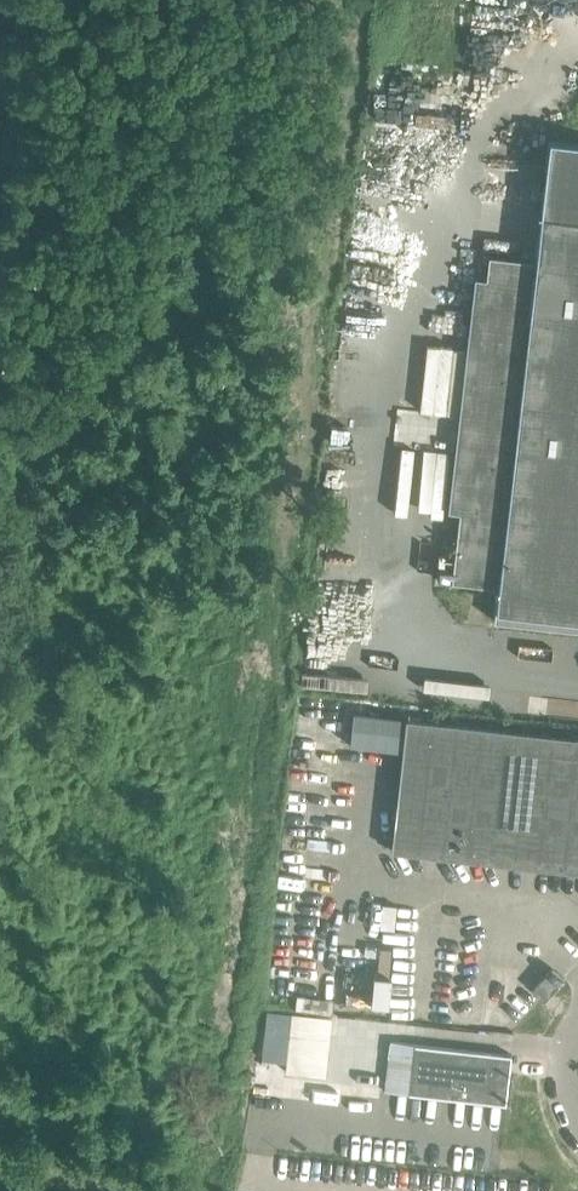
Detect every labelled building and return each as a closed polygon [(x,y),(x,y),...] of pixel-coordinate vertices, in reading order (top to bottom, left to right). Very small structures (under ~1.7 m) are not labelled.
[(9,0),(0,0),(0,82),(9,0)] [(547,140),(539,216),(534,263),(488,257),(451,581),(496,586),(494,609),(577,619),(577,143),(547,140)] [(405,719),(390,850),(577,871),(577,739),(405,719)] [(531,989),(544,1000),(563,978),(551,967),(531,989)] [(408,1093),(504,1104),(510,1056),(414,1044),(408,1093)]
